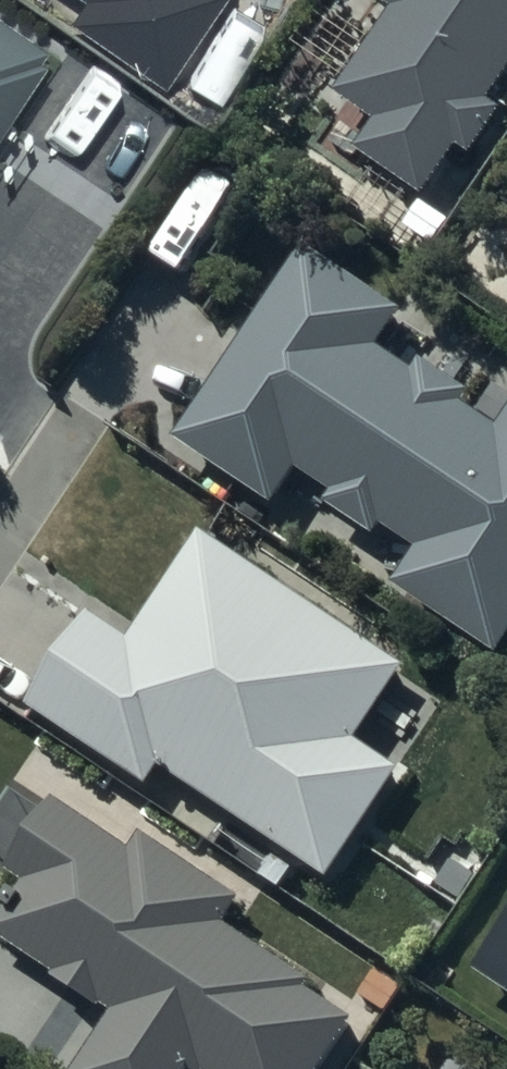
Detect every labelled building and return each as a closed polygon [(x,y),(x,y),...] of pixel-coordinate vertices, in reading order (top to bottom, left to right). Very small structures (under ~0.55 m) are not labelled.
[(68,8),(163,74),(214,0),(73,0),(68,8)] [(401,4),(340,97),(384,125),(367,151),(440,199),(472,149),(486,159),(506,126),(506,112),(506,0),(395,0),(401,4)] [(54,43),(0,8),(0,127),(54,43)] [(313,252),(183,442),(282,510),(305,476),(335,496),(329,505),(386,544),(395,531),(428,553),(405,587),(506,656),(506,431),(478,411),(485,401),(433,366),(427,376),(389,350),(424,297),(354,249),(340,270),(313,252)] [(417,665),(209,536),(144,641),(99,613),(38,710),(156,784),(166,767),(339,875),(403,772),(365,748),(417,665)] [(58,809),(19,871),(35,882),(1,936),(122,1012),(86,1068),(331,1068),(361,1021),(326,999),(331,992),(236,932),(255,901),(150,836),(137,858),(58,809)] [(470,977),(506,1001),(506,920),(470,977)]
